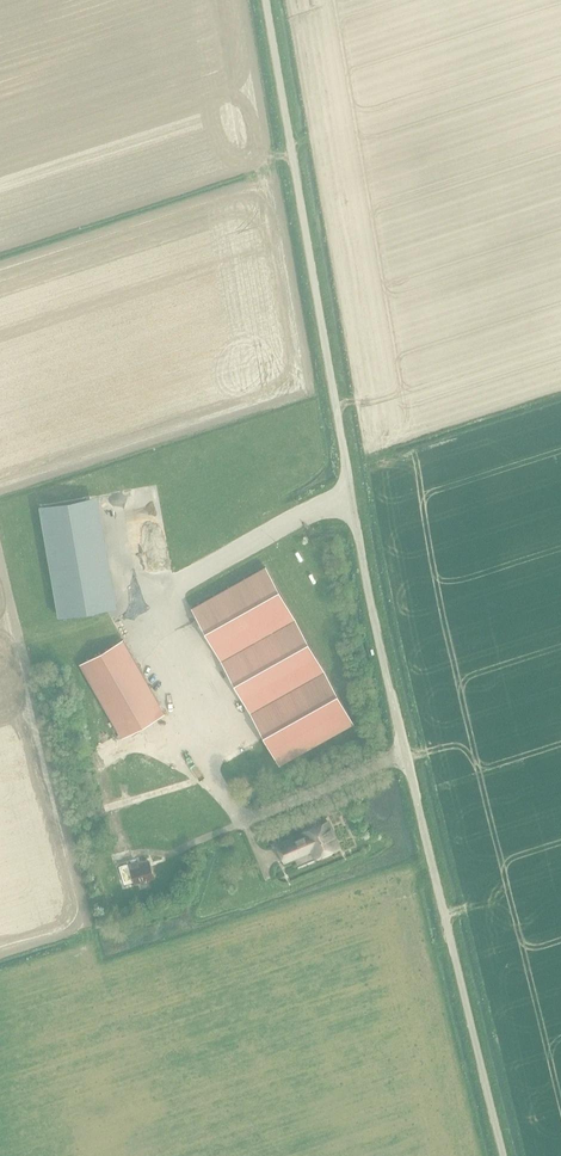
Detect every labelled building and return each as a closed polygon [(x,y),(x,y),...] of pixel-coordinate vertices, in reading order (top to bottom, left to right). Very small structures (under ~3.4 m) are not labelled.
[(60,615),(105,607),(86,498),(41,506),(60,615)] [(191,607),(279,764),(352,722),(265,566),(191,607)] [(80,663),(122,738),(164,713),(122,639),(80,663)] [(317,855),(338,845),(328,821),(304,831),(305,835),(294,840),(293,838),(277,845),(284,861),(314,848),(317,855)] [(149,860),(138,864),(137,860),(119,865),(124,883),(134,880),(135,882),(154,876),(149,860)]
